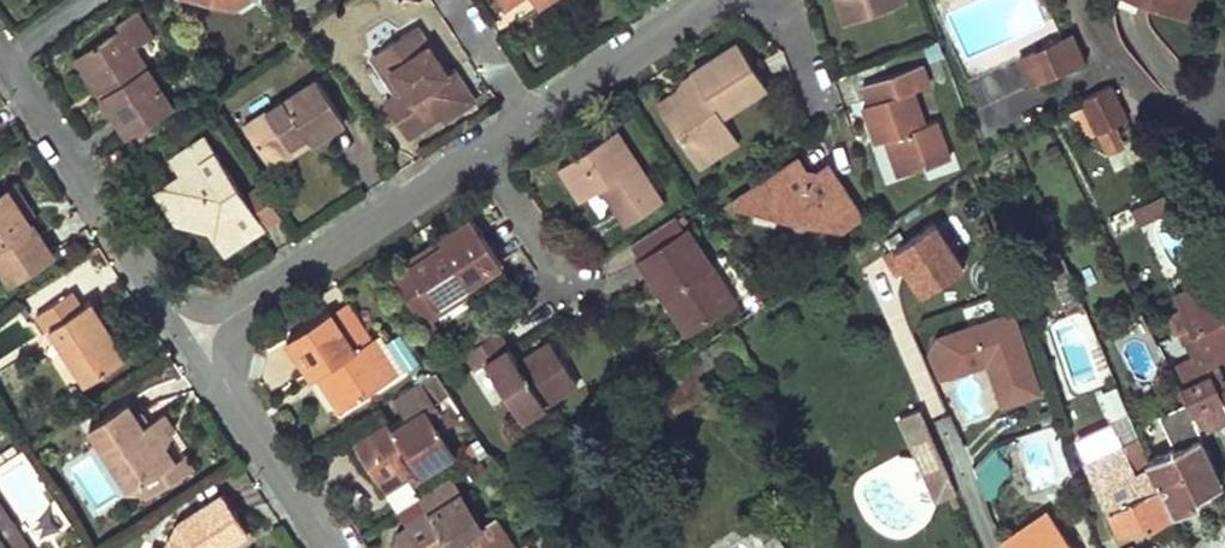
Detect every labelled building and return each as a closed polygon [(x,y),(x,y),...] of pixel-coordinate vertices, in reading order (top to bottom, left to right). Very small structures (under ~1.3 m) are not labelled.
[(841,8),(861,0),(865,10),(891,1),(891,0),(838,0),(841,8)] [(861,0),(841,8),(844,17),(865,10),(861,0)] [(1181,10),(1185,0),(1152,0),(1181,10)] [(450,67),(417,19),(380,45),(405,82),(396,88),(387,94),(411,129),(428,118),(442,108),(447,114),(478,94),(457,62),(450,67)] [(109,109),(125,132),(169,102),(118,25),(81,49),(104,84),(96,90),(109,109)] [(1080,60),(1067,33),(1031,49),(1044,77),(1080,60)] [(693,91),(664,110),(691,152),(730,127),(721,113),(767,83),(739,38),(709,57),(693,68),(698,76),(693,91)] [(405,82),(380,45),(371,50),(396,88),(405,82)] [(104,84),(81,49),(73,54),(96,90),(104,84)] [(1031,83),(1044,77),(1031,49),(1017,55),(1031,83)] [(931,84),(922,59),(864,80),(871,98),(863,101),(869,117),(877,137),(883,135),(890,132),(905,170),(948,155),(934,117),(926,120),(914,91),(931,84)] [(657,99),(664,110),(693,91),(698,76),(693,68),(681,75),(678,87),(657,99)] [(342,114),(313,72),(242,117),(266,152),(301,129),(307,137),(342,114)] [(1096,133),(1127,117),(1110,84),(1080,99),(1096,133)] [(662,195),(616,125),(578,149),(557,161),(578,194),(600,181),(624,219),(662,195)] [(730,127),(691,152),(697,162),(737,137),(730,127)] [(301,129),(266,152),(272,160),(291,148),(307,137),(301,129)] [(240,186),(203,131),(166,155),(176,170),(162,180),(182,211),(200,213),(207,224),(215,236),(255,210),(240,186)] [(890,132),(883,135),(897,173),(905,170),(890,132)] [(799,158),(773,174),(785,193),(810,176),(799,158)] [(843,226),(862,214),(829,164),(810,176),(785,193),(773,174),(751,188),(763,207),(791,213),(800,229),(815,219),(843,226)] [(277,209),(255,175),(240,186),(255,210),(261,220),(277,209)] [(182,211),(162,180),(152,187),(173,220),(207,224),(200,213),(182,211)] [(13,184),(6,189),(24,216),(31,211),(22,197),(13,184)] [(763,207),(751,188),(732,201),(763,207)] [(0,193),(0,273),(6,282),(50,253),(24,216),(6,189),(0,193)] [(1151,214),(1169,206),(1162,191),(1144,199),(1151,214)] [(1137,221),(1151,214),(1144,199),(1130,206),(1137,221)] [(255,210),(215,236),(222,246),(233,239),(261,220),(255,210)] [(465,281),(501,257),(472,212),(439,234),(444,240),(410,261),(435,299),(465,281)] [(885,250),(916,299),(966,267),(935,219),(885,250)] [(735,294),(685,222),(639,254),(651,271),(663,289),(669,284),(693,321),(735,294)] [(425,243),(393,264),(427,314),(469,287),(465,281),(435,299),(410,261),(444,240),(439,234),(425,243)] [(1064,273),(1057,254),(1041,261),(1049,279),(1064,273)] [(1205,278),(1173,294),(1188,326),(1224,404),(1224,384),(1212,358),(1224,352),(1224,319),(1205,278)] [(669,284),(663,289),(688,326),(693,321),(669,284)] [(45,326),(82,381),(122,354),(95,314),(84,300),(76,306),(66,290),(32,312),(42,328),(45,326)] [(369,335),(342,297),(328,306),(353,345),(362,339),(384,373),(396,365),(374,331),(369,335)] [(353,345),(328,306),(311,317),(285,334),(310,374),(314,371),(320,367),(342,401),(384,373),(362,339),(353,345)] [(1014,309),(922,339),(936,383),(983,368),(998,411),(1042,397),(1014,309)] [(519,356),(498,324),(463,347),(475,364),(485,358),(520,414),(576,378),(549,337),(519,356)] [(1188,326),(1177,332),(1181,345),(1185,344),(1192,358),(1168,368),(1184,403),(1199,433),(1217,424),(1224,420),(1224,404),(1188,326)] [(320,367),(314,371),(337,405),(342,401),(320,367)] [(417,376),(390,393),(405,416),(423,404),(432,398),(417,376)] [(966,464),(934,387),(916,394),(923,413),(948,472),(966,464)] [(122,401),(84,426),(124,486),(169,457),(159,441),(167,429),(170,423),(159,410),(145,420),(138,425),(125,406),(122,401)] [(1199,433),(1184,403),(1159,414),(1173,448),(1148,458),(1172,510),(1184,505),(1195,500),(1190,492),(1217,480),(1196,435),(1199,433)] [(389,426),(385,419),(352,441),(365,461),(376,478),(412,458),(416,466),(419,470),(452,448),(423,404),(405,416),(389,426)] [(139,409),(125,406),(138,425),(145,420),(139,409)] [(923,413),(903,422),(929,480),(948,472),(923,413)] [(142,493),(189,462),(167,429),(159,441),(169,457),(124,486),(142,493)] [(1139,436),(1085,463),(1116,527),(1144,514),(1148,521),(1159,516),(1172,510),(1148,458),(1139,436)] [(412,458),(376,478),(381,487),(416,466),(412,458)] [(450,469),(429,483),(439,499),(395,528),(393,543),(413,546),(414,547),(445,547),(446,540),(481,518),(450,469)] [(159,547),(216,547),(244,529),(234,514),(219,491),(173,518),(159,547)] [(1048,510),(1005,542),(1009,547),(1075,547),(1048,510)] [(526,537),(509,547),(533,547),(526,537)]
